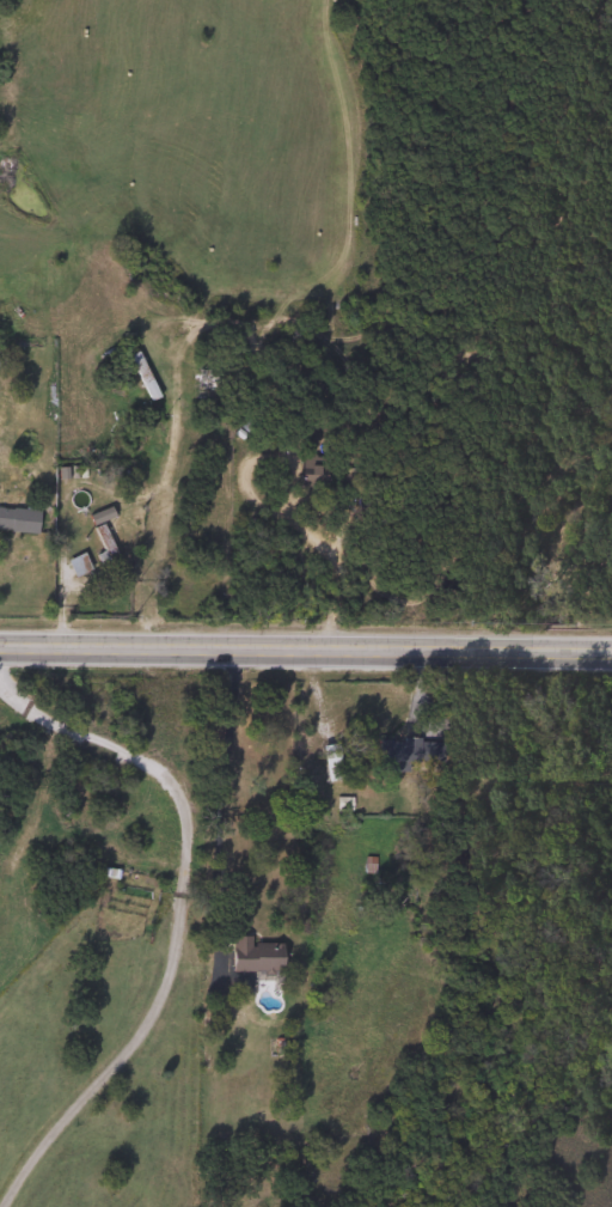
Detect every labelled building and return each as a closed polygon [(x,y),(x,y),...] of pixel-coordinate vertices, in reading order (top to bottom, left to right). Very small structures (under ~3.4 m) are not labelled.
[(214,367),(215,389),(195,390),(194,368),(214,367)] [(115,556),(103,562),(81,518),(106,506),(111,514),(98,522),(115,556)] [(35,532),(0,529),(0,508),(37,511),(35,532)] [(440,740),(440,769),(372,768),(372,739),(440,740)] [(228,973),(228,937),(250,937),(250,944),(280,944),(280,973),(228,973)]
